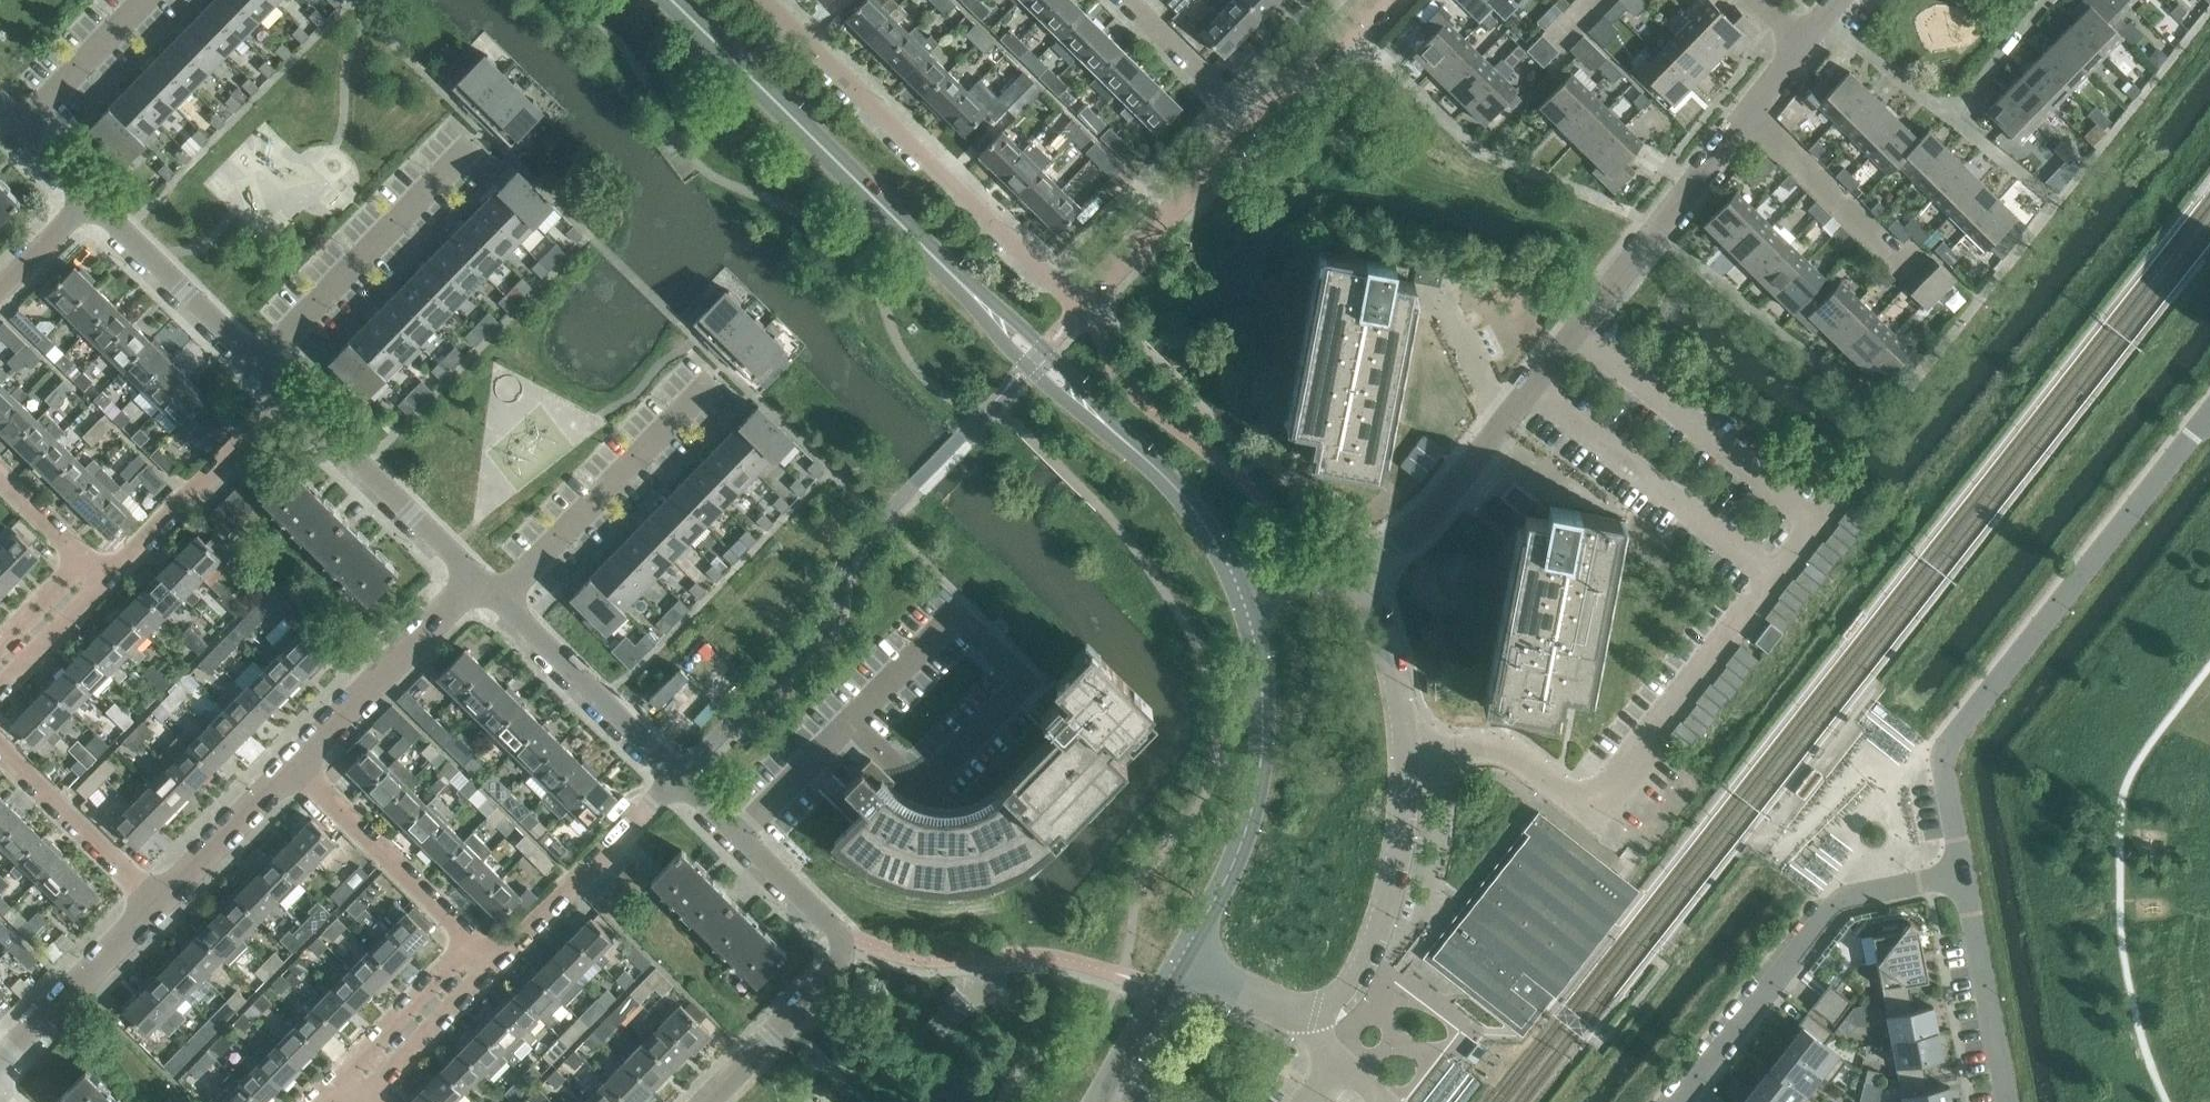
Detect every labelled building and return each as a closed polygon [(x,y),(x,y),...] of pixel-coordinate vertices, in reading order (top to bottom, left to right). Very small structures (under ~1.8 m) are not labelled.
[(258,20),(238,0),(215,0),(210,6),(242,37),(258,20)] [(275,3),(272,0),(238,0),(258,20),(275,3)] [(344,1),(342,0),(328,0),(337,8),(344,1)] [(867,38),(900,4),(895,0),(889,0),(883,6),(876,0),(865,0),(847,18),(867,38)] [(956,5),(951,0),(942,0),(937,6),(946,15),(956,5)] [(981,0),(962,0),(971,9),(981,0)] [(991,10),(981,0),(971,9),(981,19),(991,10)] [(1040,17),(1057,0),(1023,0),(1040,17)] [(1083,12),(1071,0),(1057,0),(1040,17),(1060,36),(1083,12)] [(1189,0),(1169,0),(1167,3),(1177,13),(1189,0)] [(1245,0),(1232,0),(1219,13),(1243,36),(1262,17),(1245,0)] [(1279,0),(1245,0),(1262,17),(1279,0)] [(1524,0),(1485,0),(1505,19),(1519,5),(1524,0)] [(1571,4),(1567,0),(1557,0),(1554,3),(1563,12),(1571,4)] [(1613,9),(1622,18),(1629,11),(1635,16),(1645,5),(1640,0),(1623,0),(1621,2),(1613,9)] [(2073,23),(2104,54),(2122,36),(2109,23),(2109,24),(2084,0),(2083,0),(2073,10),(2079,16),(2073,23)] [(2109,24),(2109,23),(2132,0),(2084,0),(2109,24)] [(1738,51),(1750,38),(1759,29),(1738,9),(1729,18),(1712,1),(1695,18),(1727,49),(1731,45),(1738,51)] [(2178,20),(2187,11),(2179,3),(2170,12),(2178,20)] [(886,57),(910,33),(899,22),(908,13),(900,4),(867,38),(886,57)] [(225,54),(242,37),(210,6),(193,23),(225,54)] [(1413,54),(1432,71),(1463,40),(1445,22),(1451,16),(1441,6),(1421,27),(1430,36),(1413,54)] [(319,26),(326,19),(316,9),(309,16),(319,26)] [(1615,26),(1622,18),(1613,9),(1606,17),(1615,26)] [(1103,31),(1083,12),(1060,36),(1079,55),(1103,31)] [(1224,56),(1243,36),(1219,13),(1200,33),(1224,56)] [(1489,30),(1497,22),(1488,14),(1480,22),(1489,30)] [(1695,18),(1677,37),(1709,68),(1727,49),(1695,18)] [(208,71),(225,54),(193,23),(176,40),(208,71)] [(2087,71),(2104,54),(2073,23),(2056,40),(2087,71)] [(976,44),(986,34),(976,24),(966,34),(976,44)] [(303,43),(309,36),(299,26),(292,33),(303,43)] [(1010,48),(1019,38),(1010,28),(1000,38),(1010,48)] [(913,30),(910,33),(886,57),(906,76),(930,52),(939,43),(931,35),(924,41),(913,30)] [(1122,50),(1103,31),(1079,55),(1098,74),(1122,50)] [(1508,32),(1485,51),(1494,63),(1517,43),(1508,32)] [(1559,51),(1542,33),(1527,50),(1544,67),(1559,51)] [(985,53),(995,43),(986,34),(976,44),(985,53)] [(1614,65),(1584,35),(1570,49),(1585,64),(1586,62),(1594,70),(1598,67),(1606,74),(1614,65)] [(1691,86),(1709,68),(1677,37),(1659,55),(1691,86)] [(1020,57),(1029,48),(1019,38),(1010,48),(1020,57)] [(191,88),(208,71),(176,40),(159,57),(191,88)] [(1432,71),(1449,88),(1480,57),(1463,40),(1432,71)] [(2056,40),(2039,58),(2070,89),(2087,71),(2056,40)] [(286,60),(293,53),(282,43),(275,50),(286,60)] [(1507,64),(1523,48),(1519,44),(1503,60),(1507,64)] [(1512,68),(1527,52),(1523,48),(1507,64),(1512,68)] [(1118,93),(1141,69),(1122,50),(1098,74),(1118,93)] [(906,76),(926,96),(949,72),(930,52),(906,76)] [(497,63),(487,54),(486,56),(484,55),(467,72),(462,67),(447,82),(467,100),(462,105),(468,110),(504,74),(495,65),(497,63)] [(1691,86),(1659,55),(1642,73),(1673,104),(1691,86)] [(175,106),(191,88),(159,57),(142,74),(175,106)] [(1449,88),(1467,105),(1497,74),(1480,57),(1449,88)] [(2053,106),(2070,89),(2039,58),(2021,75),(2053,106)] [(269,77),(276,70),(266,60),(259,67),(269,77)] [(1614,82),(1623,73),(1614,65),(1606,74),(1614,82)] [(1049,86),(1058,76),(1048,66),(1039,76),(1049,86)] [(1137,112),(1161,88),(1141,69),(1118,93),(1129,104),(1121,112),(1130,120),(1137,112)] [(1570,74),(1539,106),(1558,123),(1589,92),(1587,90),(1593,84),(1578,70),(1572,76),(1570,74)] [(1803,99),(1813,109),(1819,103),(1837,120),(1868,89),(1849,71),(1832,88),(1823,78),(1803,99)] [(938,108),(945,115),(969,91),(949,72),(926,96),(923,99),(935,111),(938,108)] [(1007,108),(1034,81),(1025,72),(998,99),(1007,108)] [(158,123),(175,106),(142,74),(126,91),(158,123)] [(513,83),(504,74),(468,110),(487,129),(523,93),(522,92),(524,90),(514,81),(513,83)] [(1497,74),(1467,105),(1485,123),(1516,92),(1497,74)] [(2021,75),(2004,93),(2036,123),(2053,106),(2021,75)] [(1058,95),(1068,86),(1058,76),(1049,86),(1058,95)] [(252,95),(259,88),(249,78),(242,85),(252,95)] [(1016,118),(1043,91),(1034,81),(1007,108),(1016,118)] [(2133,99),(2134,98),(2142,90),(2133,82),(2124,90),(2133,99)] [(1157,131),(1180,107),(1161,88),(1137,112),(1157,131)] [(1885,106),(1868,89),(1837,120),(1854,137),(1885,106)] [(145,144),(146,143),(142,139),(158,123),(126,91),(109,108),(145,144)] [(969,91),(945,115),(965,134),(989,110),(969,91)] [(1575,141),(1606,109),(1589,92),(1558,123),(1575,141)] [(1641,108),(1650,100),(1642,92),(1633,101),(1641,108)] [(532,101),(523,93),(487,129),(493,135),(497,130),(517,149),(531,134),(526,129),(543,112),(541,110),(543,108),(534,99),(532,101)] [(2018,142),(2036,123),(2004,93),(1986,111),(2018,142)] [(235,112),(242,105),(232,95),(225,102),(235,112)] [(1087,124),(1097,114),(1087,105),(1077,114),(1087,124)] [(2096,122),(2104,113),(2096,105),(2087,114),(2096,122)] [(1854,137),(1871,154),(1902,123),(1885,106),(1854,137)] [(109,108),(86,131),(103,148),(104,148),(108,143),(127,162),(145,144),(109,108)] [(1593,158),(1624,126),(1606,109),(1575,141),(1593,158)] [(219,129),(225,122),(215,112),(208,119),(219,129)] [(2103,129),(2111,121),(2104,113),(2096,122),(2103,129)] [(1097,134),(1106,124),(1097,114),(1087,124),(1097,134)] [(1072,139),(1082,128),(1072,119),(1062,129),(1072,139)] [(1919,139),(1902,123),(1871,154),(1890,172),(1899,163),(1897,161),(1919,139)] [(1593,171),(1605,182),(1615,192),(1635,171),(1625,161),(1642,144),(1624,126),(1593,158),(1599,164),(1593,171)] [(1127,164),(1137,154),(1110,127),(1100,137),(1127,164)] [(1082,148),(1092,138),(1082,128),(1072,139),(1082,148)] [(202,146),(209,139),(198,129),(192,136),(202,146)] [(1899,163),(1916,179),(1947,147),(1928,130),(1919,139),(1897,161),(1899,163)] [(999,174),(1022,150),(1002,131),(979,155),(999,174)] [(1816,156),(1825,148),(1817,140),(1808,149),(1816,156)] [(2061,157),(2070,148),(2061,140),(2053,149),(2061,157)] [(1112,179),(1122,168),(1096,142),(1086,152),(1112,179)] [(185,163),(192,156),(182,146),(175,153),(185,163)] [(1964,165),(1947,147),(1916,179),(1933,196),(1964,165)] [(2069,164),(2077,155),(2070,148),(2061,157),(2069,164)] [(999,174),(1018,193),(1042,169),(1022,150),(999,174)] [(1752,184),(1772,163),(1762,153),(1741,174),(1752,184)] [(168,180),(175,173),(165,163),(158,170),(168,180)] [(1933,196),(1951,213),(1982,182),(1964,165),(1933,196)] [(1843,183),(1852,174),(1844,167),(1836,175),(1843,183)] [(1018,193),(1038,213),(1061,189),(1042,169),(1018,193)] [(535,223),(553,206),(517,171),(500,188),(535,223)] [(1788,191),(1797,182),(1789,174),(1780,183),(1788,191)] [(1851,191),(1860,182),(1852,174),(1843,183),(1851,191)] [(0,181),(0,223),(21,201),(0,181)] [(1999,199),(1982,182),(1951,213),(1968,230),(1999,199)] [(519,241),(535,223),(500,188),(483,205),(519,241)] [(1061,189),(1038,213),(1058,232),(1081,208),(1061,189)] [(1720,240),(1751,208),(1735,192),(1704,224),(1720,240)] [(2017,217),(1999,199),(1968,230),(1986,248),(2017,217)] [(1815,217),(1824,208),(1816,200),(1807,209),(1815,217)] [(1878,217),(1887,208),(1879,201),(1870,209),(1878,217)] [(502,258),(519,241),(483,205),(466,223),(502,258)] [(1769,226),(1751,208),(1720,240),(1738,258),(1769,226)] [(1823,225),(1832,216),(1824,208),(1815,217),(1823,225)] [(1912,217),(1904,225),(1895,234),(1903,242),(1910,235),(1920,245),(1930,235),(1912,217)] [(1895,234),(1904,225),(1896,218),(1888,227),(1895,234)] [(485,275),(502,258),(466,223),(449,240),(485,275)] [(576,242),(583,235),(573,225),(566,232),(576,242)] [(1841,242),(1849,233),(1841,225),(1833,234),(1841,242)] [(1787,244),(1769,226),(1738,258),(1756,275),(1787,244)] [(1929,248),(1943,235),(1937,229),(1923,242),(1929,248)] [(468,292),(485,275),(449,240),(432,257),(468,292)] [(1942,257),(1951,248),(1943,240),(1934,249),(1942,257)] [(559,260),(566,253),(556,243),(549,250),(559,260)] [(1787,244),(1756,275),(1775,293),(1805,262),(1787,244)] [(1950,264),(1959,256),(1951,248),(1942,257),(1950,264)] [(1313,446),(1310,460),(1384,474),(1413,315),(1409,314),(1410,310),(1414,311),(1417,294),(1411,293),(1414,280),(1439,285),(1442,270),(1423,267),(1422,269),(1319,250),(1286,425),(1314,430),(1311,446),(1313,446)] [(452,309),(468,292),(432,257),(416,274),(452,309)] [(542,277),(549,270),(539,260),(532,267),(542,277)] [(1946,289),(1956,279),(1935,260),(1926,269),(1946,289)] [(1805,262),(1775,293),(1793,311),(1813,291),(1824,280),(1805,262)] [(40,288),(66,314),(94,285),(91,283),(94,280),(85,270),(82,273),(75,267),(65,277),(58,269),(40,288)] [(1946,289),(1926,269),(1916,279),(1936,299),(1946,289)] [(1886,287),(1895,278),(1887,270),(1878,279),(1886,287)] [(435,326),(452,309),(416,274),(399,291),(435,326)] [(525,294),(532,287),(522,277),(515,284),(525,294)] [(1936,299),(1916,279),(1907,289),(1927,309),(1936,299)] [(1813,291),(1793,311),(1814,332),(1820,326),(1827,332),(1857,300),(1839,282),(1822,300),(1813,291)] [(113,304),(94,285),(66,314),(85,333),(113,304)] [(709,346),(745,310),(736,301),(738,299),(729,290),(727,292),(725,290),(708,307),(703,302),(702,304),(688,317),(708,336),(703,340),(709,346)] [(418,344),(435,326),(399,291),(382,308),(418,344)] [(509,312),(515,305),(505,295),(498,302),(509,312)] [(1857,300),(1827,332),(1845,350),(1876,318),(1857,300)] [(104,351),(132,323),(113,304),(85,333),(104,351)] [(401,361),(418,344),(382,308),(365,326),(401,361)] [(36,344),(45,335),(19,309),(10,318),(36,344)] [(764,328),(763,327),(765,326),(755,316),(754,318),(745,310),(709,346),(728,365),(764,328)] [(492,329),(499,322),(488,312),(482,319),(492,329)] [(1863,368),(1894,336),(1876,318),(1845,350),(1863,368)] [(26,343),(4,322),(0,326),(0,336),(16,352),(26,343)] [(151,341),(132,323),(104,351),(123,370),(151,341)] [(385,378),(401,361),(365,326),(349,343),(385,378)] [(773,337),(764,328),(728,365),(734,370),(738,366),(757,385),(772,370),(767,365),(783,348),(782,346),(784,344),(774,335),(773,337)] [(475,346),(482,339),(472,329),(465,336),(475,346)] [(46,354),(55,344),(45,335),(36,344),(46,354)] [(1894,336),(1863,368),(1880,384),(1911,352),(1894,336)] [(170,360),(151,341),(123,370),(142,389),(170,360)] [(32,368),(41,358),(26,343),(16,352),(26,362),(32,368)] [(367,396),(385,378),(349,343),(326,366),(355,394),(359,389),(367,396)] [(458,363),(465,356),(455,346),(448,353),(458,363)] [(17,371),(26,362),(16,352),(7,362),(17,371)] [(65,372),(74,363),(65,354),(55,363),(65,372)] [(142,389),(161,407),(189,379),(170,360),(142,389)] [(441,380),(448,373),(438,363),(431,370),(441,380)] [(84,391),(93,381),(84,372),(74,381),(84,391)] [(64,399),(73,389),(63,379),(54,389),(64,399)] [(208,398),(189,379),(161,407),(180,426),(208,398)] [(424,397),(432,390),(421,380),(414,387),(424,397)] [(0,383),(0,419),(18,401),(26,393),(18,385),(10,393),(0,383)] [(54,408),(64,399),(54,389),(44,398),(54,408)] [(103,409),(112,400),(103,391),(93,400),(103,409)] [(408,414),(415,407),(405,397),(398,404),(408,414)] [(227,416),(208,398),(180,426),(199,445),(227,416)] [(14,443),(37,419),(18,401),(0,419),(0,429),(14,443)] [(776,459),(794,441),(758,406),(741,424),(776,459)] [(122,428),(131,418),(121,409),(112,419),(122,428)] [(37,419),(14,443),(33,462),(56,438),(64,430),(45,411),(37,419)] [(102,436),(111,426),(101,417),(92,427),(102,436)] [(382,427),(388,433),(394,426),(388,420),(382,427)] [(776,459),(741,424),(724,441),(756,472),(772,456),(776,460),(776,459)] [(92,445),(102,436),(92,427),(83,436),(92,445)] [(141,446),(150,437),(140,428),(131,437),(141,446)] [(33,462),(52,480),(75,457),(56,438),(33,462)] [(739,489),(756,472),(724,441),(707,458),(739,489)] [(169,474),(178,465),(159,446),(150,455),(169,474)] [(139,454),(130,464),(140,474),(131,483),(135,487),(134,488),(136,490),(143,483),(152,492),(165,479),(139,454)] [(75,457),(52,480),(71,499),(102,467),(93,459),(86,467),(75,457)] [(722,507),(739,489),(707,458),(690,475),(722,507)] [(817,478),(824,471),(814,461),(807,468),(817,478)] [(130,464),(121,473),(127,480),(131,483),(140,474),(130,464)] [(71,499),(90,518),(121,486),(102,467),(71,499)] [(256,468),(246,478),(265,497),(275,487),(256,468)] [(286,518),(284,520),(315,551),(346,520),(293,468),(275,487),(265,497),(263,499),(276,512),(278,510),(286,518)] [(706,524),(722,507),(690,475),(673,492),(706,524)] [(255,507),(263,499),(265,497),(246,478),(236,488),(255,507)] [(800,496),(807,489),(796,479),(790,486),(800,496)] [(121,486),(90,518),(109,536),(121,525),(132,513),(121,501),(128,493),(134,488),(135,487),(131,483),(127,480),(121,486)] [(1565,690),(1592,695),(1626,520),(1535,501),(1514,484),(1505,495),(1526,512),(1523,526),(1518,525),(1515,541),(1519,542),(1518,546),(1514,546),(1484,704),(1558,718),(1560,704),(1562,705),(1565,690)] [(236,488),(227,498),(246,516),(255,507),(236,488)] [(689,541),(706,524),(673,492),(657,510),(689,541)] [(783,513),(790,506),(780,496),(773,503),(783,513)] [(227,498),(217,507),(236,526),(246,516),(227,498)] [(1853,502),(1845,512),(1864,526),(1871,517),(1853,502)] [(226,536),(236,526),(217,507),(207,517),(226,536)] [(672,558),(689,541),(657,510),(640,527),(672,558)] [(1856,536),(1864,526),(1845,512),(1838,521),(1839,523),(1856,536)] [(132,513),(121,525),(128,532),(139,520),(132,513)] [(766,530),(773,523),(763,513),(756,520),(766,530)] [(16,533),(0,549),(0,554),(20,574),(39,555),(29,545),(38,535),(19,517),(10,526),(16,533)] [(368,602),(398,572),(346,520),(315,551),(347,581),(349,580),(356,587),(355,589),(368,602)] [(1839,523),(1832,532),(1850,547),(1858,537),(1856,536),(1839,523)] [(655,575),(672,558),(640,527),(623,544),(655,575)] [(749,547),(756,540),(746,530),(739,537),(749,547)] [(1850,547),(1832,532),(1824,542),(1841,555),(1843,556),(1850,547)] [(198,535),(179,554),(203,577),(221,559),(225,563),(235,552),(217,534),(207,544),(198,535)] [(1823,540),(1815,550),(1834,564),(1841,555),(1824,542),(1823,540)] [(638,592),(655,575),(623,544),(606,561),(638,592)] [(733,564),(740,557),(729,547),(722,554),(733,564)] [(1808,559),(1809,561),(1810,560),(1826,574),(1834,564),(1815,550),(1808,559)] [(20,574),(0,554),(0,591),(2,593),(20,574)] [(161,573),(184,596),(193,605),(201,597),(192,588),(203,577),(179,554),(161,573)] [(723,574),(730,568),(717,555),(710,562),(723,574)] [(1810,560),(1809,561),(1802,570),(1821,584),(1828,575),(1826,574),(1810,560)] [(625,613),(626,613),(622,609),(638,592),(606,561),(590,578),(625,613)] [(716,581),(723,574),(712,564),(706,571),(716,581)] [(1795,579),(1812,593),(1813,594),(1821,584),(1802,570),(1795,579)] [(166,615),(184,596),(161,573),(142,592),(166,615)] [(625,613),(590,578),(567,601),(584,618),(589,613),(608,632),(625,613)] [(1793,578),(1786,587),(1804,602),(1812,593),(1795,579),(1793,578)] [(699,599),(706,592),(696,582),(689,589),(699,599)] [(1778,597),(1780,598),(1797,611),(1804,602),(1786,587),(1778,597)] [(236,616),(246,607),(227,588),(217,597),(236,616)] [(326,638),(293,606),(274,588),(264,597),(274,607),(292,625),(275,643),(307,674),(315,666),(318,669),(327,660),(324,657),(325,655),(317,647),(326,638)] [(166,615),(142,592),(123,611),(147,634),(166,615)] [(257,625),(266,616),(274,607),(264,597),(246,615),(257,625)] [(1780,598),(1772,607),(1791,622),(1798,613),(1797,611),(1780,598)] [(682,616),(689,609),(679,599),(672,606),(682,616)] [(1765,617),(1783,632),(1791,622),(1772,607),(1765,617)] [(147,634),(123,611),(105,630),(128,653),(128,654),(138,663),(146,655),(136,645),(147,634)] [(246,636),(257,625),(246,615),(236,626),(246,636)] [(666,633),(673,626),(662,616),(655,623),(666,633)] [(1755,641),(1768,652),(1783,632),(1770,621),(1755,641)] [(199,654),(208,645),(189,626),(180,635),(199,654)] [(128,653),(105,630),(86,649),(110,672),(119,682),(127,674),(117,665),(128,654),(128,653)] [(649,650),(656,643),(646,633),(639,640),(649,650)] [(288,693),(307,674),(275,643),(268,650),(276,657),(264,670),(288,693)] [(219,664),(228,654),(218,644),(209,654),(219,664)] [(1740,645),(1733,654),(1751,669),(1758,659),(1740,645)] [(834,841),(845,850),(856,859),(868,866),(878,871),(892,877),(905,881),(920,884),(938,886),(959,886),(975,883),(987,881),(1000,876),(1013,871),(1025,865),(1037,857),(1048,848),(1058,838),(1057,836),(1158,733),(1142,718),(1152,708),(1090,648),(1057,683),(1054,680),(1031,703),(1037,709),(1056,729),(1051,734),(1029,713),(1028,714),(1050,736),(1000,786),(986,797),(967,805),(952,807),(946,808),(926,806),(906,798),(890,786),(894,780),(888,774),(887,774),(872,759),(862,770),(846,786),(834,773),(832,775),(866,808),(853,821),(820,788),(818,790),(852,823),(834,841)] [(110,672),(86,649),(67,668),(91,691),(110,672)] [(437,678),(456,696),(484,668),(465,649),(437,678)] [(209,674),(219,664),(209,654),(199,664),(209,674)] [(1744,678),(1751,669),(1733,654),(1725,664),(1727,665),(1744,678)] [(162,692),(171,682),(152,664),(143,673),(162,692)] [(1727,665),(1719,674),(1738,689),(1745,680),(1744,678),(1727,665)] [(91,691),(67,668),(49,687),(72,710),(91,691)] [(456,696),(475,715),(503,687),(484,668),(456,696)] [(264,670),(245,689),(269,713),(288,693),(264,670)] [(1730,699),(1738,689),(1719,674),(1712,684),(1729,697),(1730,699)] [(181,702),(191,692),(181,683),(171,692),(181,702)] [(1710,683),(1703,692),(1722,706),(1729,697),(1712,684),(1710,683)] [(72,710),(49,687),(30,706),(54,729),(72,710)] [(510,694),(503,687),(475,715),(494,734),(522,705),(520,703),(523,700),(513,690),(510,694)] [(250,732),(269,713),(245,689),(226,708),(250,732)] [(171,712),(181,702),(171,692),(161,703),(171,712)] [(1714,716),(1722,706),(1703,692),(1695,701),(1697,703),(1714,716)] [(425,728),(435,718),(416,700),(406,709),(425,728)] [(125,730),(134,720),(115,702),(106,711),(125,730)] [(1697,703),(1690,712),(1708,727),(1716,717),(1714,716),(1697,703)] [(421,733),(392,705),(383,714),(392,723),(412,742),(421,733)] [(494,734),(513,752),(541,724),(522,705),(494,734)] [(54,744),(61,736),(54,729),(30,706),(11,725),(35,748),(46,737),(54,744)] [(250,732),(226,708),(207,728),(231,751),(250,732)] [(1701,736),(1708,727),(1690,712),(1682,722),(1699,735),(1701,736)] [(383,733),(392,723),(383,714),(374,724),(383,733)] [(445,747),(454,737),(435,718),(425,728),(445,747)] [(1680,720),(1673,730),(1691,744),(1699,735),(1682,722),(1680,720)] [(143,741),(153,731),(143,721),(133,731),(143,741)] [(560,743),(541,724),(513,752),(532,771),(560,743)] [(212,770),(231,751),(207,728),(188,747),(212,770)] [(1684,754),(1691,744),(1673,730),(1666,739),(1684,754)] [(133,751),(143,741),(133,731),(123,741),(133,751)] [(454,756),(463,746),(454,737),(445,747),(454,756)] [(88,768),(97,758),(78,740),(69,749),(88,768)] [(431,761),(440,751),(430,742),(421,752),(431,761)] [(551,790),(579,761),(560,743),(532,771),(551,790)] [(345,768),(364,787),(386,764),(367,746),(345,768)] [(193,790),(212,770),(188,747),(169,766),(193,790)] [(395,756),(386,764),(364,787),(384,806),(406,783),(414,775),(395,756)] [(473,774),(482,765),(473,756),(464,765),(473,774)] [(106,779),(115,769),(105,759),(96,769),(106,779)] [(450,780),(459,770),(449,761),(440,770),(450,780)] [(586,768),(579,761),(551,790),(570,808),(598,780),(595,777),(598,774),(589,765),(586,768)] [(174,809),(193,790),(169,766),(151,785),(174,809)] [(87,798),(106,779),(96,769),(76,789),(87,798)] [(492,793),(501,784),(492,774),(482,784),(492,793)] [(469,798),(478,789),(468,779),(459,789),(469,798)] [(598,780),(570,808),(564,814),(571,821),(577,815),(589,827),(617,799),(598,780)] [(384,806),(403,825),(425,802),(406,783),(384,806)] [(156,828),(174,809),(151,785),(132,805),(156,828)] [(511,811),(520,802),(506,789),(497,798),(511,811)] [(425,802),(403,825),(422,843),(444,821),(446,823),(455,813),(434,792),(425,802)] [(487,817),(497,807),(487,798),(478,807),(487,817)] [(23,819),(4,800),(0,804),(0,842),(23,819)] [(156,828),(132,805),(113,824),(137,847),(156,828)] [(530,830),(539,821),(529,811),(520,821),(530,830)] [(1433,956),(1495,1004),(1522,969),(1549,990),(1573,960),(1632,885),(1603,862),(1538,811),(1524,829),(1530,834),(1446,940),(1433,956)] [(506,835),(516,826),(506,816),(497,826),(506,835)] [(42,838),(23,819),(0,842),(0,843),(18,861),(19,862),(42,838)] [(293,838),(317,862),(336,842),(312,819),(293,838)] [(422,843),(442,862),(463,840),(446,823),(444,821),(422,843)] [(558,858),(568,849),(548,830),(539,839),(558,858)] [(464,841),(463,840),(442,862),(461,881),(483,859),(492,851),(473,832),(464,841)] [(525,854),(535,844),(525,835),(516,845),(525,854)] [(19,862),(18,861),(10,869),(19,877),(26,869),(38,880),(61,856),(60,856),(64,853),(52,841),(49,845),(42,838),(19,862)] [(317,862),(293,838),(274,857),(298,881),(317,862)] [(544,873),(554,863),(535,844),(525,854),(544,873)] [(634,859),(653,878),(663,868),(644,849),(634,859)] [(734,901),(723,890),(682,849),(663,868),(653,878),(652,880),(665,893),(667,891),(675,899),(673,901),(704,932),(734,901)] [(80,875),(61,856),(38,880),(57,899),(80,875)] [(274,857),(255,876),(279,900),(298,881),(274,857)] [(472,892),(480,900),(502,878),(483,859),(461,881),(462,883),(459,886),(469,895),(472,892)] [(644,888),(652,880),(653,878),(634,859),(625,869),(644,888)] [(350,894),(369,875),(359,865),(341,885),(350,894)] [(644,888),(625,869),(615,879),(635,897),(644,888)] [(0,874),(0,891),(1,892),(10,883),(0,874)] [(99,894),(80,875),(57,899),(76,918),(99,894)] [(233,892),(261,919),(279,900),(255,876),(248,884),(245,880),(233,892)] [(499,919),(509,910),(517,917),(537,897),(526,886),(518,894),(502,878),(480,900),(499,919)] [(625,907),(635,897),(615,879),(606,888),(625,907)] [(363,907),(382,888),(374,880),(355,899),(363,907)] [(340,905),(350,894),(341,885),(330,895),(340,905)] [(596,898),(615,917),(625,907),(606,888),(596,898)] [(261,919),(233,892),(222,904),(225,907),(218,915),(242,939),(242,938),(261,919)] [(354,916),(363,907),(355,899),(346,908),(354,916)] [(397,918),(386,929),(410,953),(429,934),(395,900),(387,908),(397,918)] [(787,953),(734,901),(704,932),(735,963),(737,961),(745,968),(743,970),(757,983),(787,953)] [(39,929),(47,920),(38,911),(27,922),(32,927),(34,924),(39,929)] [(313,933),(322,923),(312,913),(303,923),(313,933)] [(207,919),(196,931),(199,934),(223,958),(231,966),(250,946),(242,938),(242,939),(218,915),(210,922),(207,919)] [(346,927),(337,918),(323,932),(332,941),(346,927)] [(595,959),(594,959),(602,967),(609,959),(601,952),(613,940),(591,918),(572,937),(595,959)] [(402,961),(410,953),(386,929),(376,919),(368,927),(379,937),(367,948),(392,972),(392,971),(396,974),(405,964),(402,961)] [(1901,930),(1889,932),(1888,925),(1876,927),(1877,934),(1872,935),(1861,938),(1866,963),(1877,961),(1922,952),(1918,927),(1909,920),(1901,930)] [(9,930),(0,921),(0,939),(9,930)] [(19,930),(29,939),(39,929),(34,924),(32,927),(27,922),(19,930)] [(302,943),(306,940),(313,933),(303,923),(293,933),(302,943)] [(204,977),(223,958),(199,934),(180,953),(204,977)] [(317,954),(326,945),(318,937),(309,946),(317,954)] [(572,937),(569,940),(554,956),(576,977),(594,959),(595,959),(572,937)] [(29,968),(38,959),(18,939),(9,949),(29,968)] [(642,972),(651,962),(634,946),(625,955),(642,972)] [(383,980),(392,972),(367,948),(349,967),(373,991),(374,990),(377,993),(386,983),(383,980)] [(275,971),(285,961),(275,952),(265,961),(275,971)] [(1908,982),(1927,978),(1922,952),(1877,961),(1884,1001),(1910,996),(1908,982)] [(158,969),(185,996),(204,977),(180,953),(172,961),(169,958),(158,969)] [(296,975),(308,964),(300,955),(288,967),(296,975)] [(576,977),(554,956),(535,975),(563,1002),(565,1004),(584,985),(576,977)] [(265,981),(275,971),(265,961),(255,972),(265,981)] [(330,986),(354,1010),(373,991),(349,967),(330,986)] [(662,995),(673,984),(656,967),(630,993),(640,1002),(654,987),(662,995)] [(142,992),(177,1026),(186,1017),(175,1006),(185,996),(158,969),(147,981),(150,984),(142,992)] [(1535,1008),(1549,990),(1522,969),(1495,1004),(1521,1025),(1533,1010),(1535,1008)] [(625,989),(635,979),(625,970),(616,979),(625,989)] [(280,992),(289,983),(281,974),(272,984),(280,992)] [(563,1002),(535,975),(517,994),(539,1015),(550,1027),(558,1019),(552,1013),(563,1002)] [(21,997),(30,988),(21,979),(12,988),(21,997)] [(1834,1024),(1851,1001),(1829,984),(1811,1006),(1834,1024)] [(336,1029),(354,1010),(330,986),(312,1005),(336,1029)] [(926,1021),(925,1022),(942,1038),(943,1037),(963,1016),(974,1005),(955,987),(944,998),(947,1001),(927,1021),(926,1021)] [(607,1007),(616,998),(607,989),(597,998),(607,1007)] [(237,1010),(247,1000),(237,990),(227,1000),(237,1010)] [(158,1024),(169,1035),(177,1026),(142,992),(123,1011),(147,1035),(158,1024)] [(527,1027),(539,1015),(517,994),(515,995),(512,992),(502,1002),(505,1005),(498,1013),(525,1039),(530,1044),(537,1037),(527,1027)] [(261,1011),(271,1001),(262,993),(253,1003),(261,1011)] [(630,1012),(640,1002),(630,993),(621,1003),(630,1012)] [(1913,1010),(1910,996),(1884,1001),(1892,1040),(1938,1032),(1933,1006),(1913,1010)] [(227,1020),(237,1010),(227,1000),(218,1010),(227,1020)] [(684,1008),(699,1022),(706,1015),(691,1001),(684,1008)] [(709,1032),(699,1022),(681,1004),(662,1023),(690,1051),(693,1054),(704,1043),(701,1040),(709,1032)] [(317,1048),(336,1029),(312,1005),(293,1024),(317,1048)] [(627,1016),(617,1006),(612,1012),(621,1021),(627,1016)] [(588,1026),(598,1017),(588,1008),(579,1017),(588,1026)] [(487,1024),(479,1032),(508,1060),(513,1064),(520,1057),(513,1051),(525,1039),(498,1013),(496,1014),(493,1011),(483,1021),(487,1024)] [(1798,1023),(1802,1027),(1786,1047),(1829,1081),(1846,1060),(1824,1043),(1833,1032),(1807,1011),(1798,1023)] [(243,1030),(252,1020),(244,1012),(235,1022),(243,1030)] [(602,1021),(612,1031),(621,1021),(612,1012),(602,1021)] [(570,1045),(579,1036),(588,1026),(579,1017),(560,1036),(570,1045)] [(1847,1036),(1855,1025),(1845,1017),(1837,1027),(1847,1036)] [(672,1070),(690,1051),(662,1023),(643,1042),(672,1070)] [(274,1043),(299,1067),(317,1048),(293,1024),(274,1043)] [(200,1048),(209,1038),(200,1028),(190,1038),(200,1048)] [(468,1043),(461,1051),(483,1072),(489,1079),(508,1060),(479,1032),(478,1033),(474,1030),(465,1040),(468,1043)] [(219,1054),(224,1049),(233,1039),(225,1031),(211,1046),(219,1054)] [(593,1050),(603,1040),(593,1031),(584,1041),(593,1050)] [(1943,1058),(1938,1032),(1892,1040),(1899,1080),(1926,1075),(1923,1061),(1943,1058)] [(551,1064),(560,1055),(570,1045),(560,1036),(542,1055),(551,1064)] [(190,1038),(173,1055),(183,1065),(200,1048),(190,1038)] [(1476,1061),(1486,1047),(1478,1041),(1467,1055),(1476,1061)] [(291,1074),(299,1067),(274,1043),(268,1050),(260,1042),(249,1054),(246,1051),(245,1052),(280,1086),(281,1084),(285,1087),(294,1078),(291,1074)] [(643,1042),(625,1061),(653,1089),(672,1070),(643,1042)] [(164,1046),(154,1056),(173,1075),(183,1065),(173,1055),(164,1046)] [(1829,1081),(1786,1047),(1770,1067),(1805,1094),(1820,1075),(1829,1082),(1829,1081)] [(575,1069),(584,1059),(574,1050),(565,1060),(575,1069)] [(483,1072),(461,1051),(442,1070),(464,1091),(483,1072)] [(259,1101),(264,1101),(280,1086),(245,1052),(238,1059),(249,1069),(238,1080),(228,1071),(228,1072),(259,1101)] [(1469,1072),(1454,1060),(1420,1101),(1445,1101),(1469,1072)] [(653,1089),(625,1061),(606,1080),(628,1101),(640,1101),(653,1089)] [(532,1083),(542,1074),(532,1065),(523,1074),(532,1083)] [(1770,1067),(1755,1086),(1774,1101),(1799,1101),(1805,1094),(1770,1067)] [(1874,1098),(1880,1072),(1867,1068),(1861,1095),(1874,1098)] [(556,1088),(565,1078),(556,1069),(547,1078),(556,1088)] [(98,1085),(100,1083),(86,1070),(56,1101),(58,1101),(119,1101),(107,1091),(106,1093),(98,1085)] [(423,1088),(437,1101),(454,1101),(464,1091),(442,1070),(423,1088)] [(228,1072),(221,1079),(230,1088),(218,1100),(214,1096),(208,1101),(259,1101),(228,1072)] [(1473,1075),(1452,1101),(1466,1101),(1482,1081),(1473,1075)] [(1948,1085),(1928,1089),(1926,1075),(1899,1080),(1904,1101),(1951,1101),(1948,1085)] [(587,1099),(590,1101),(628,1101),(606,1080),(587,1099)] [(523,1093),(514,1084),(504,1093),(513,1101),(514,1101),(523,1093)] [(1755,1086),(1742,1101),(1774,1101),(1755,1086)] [(423,1088),(410,1101),(437,1101),(423,1088)] [(547,1097),(537,1088),(528,1097),(533,1101),(542,1101),(547,1097)]
